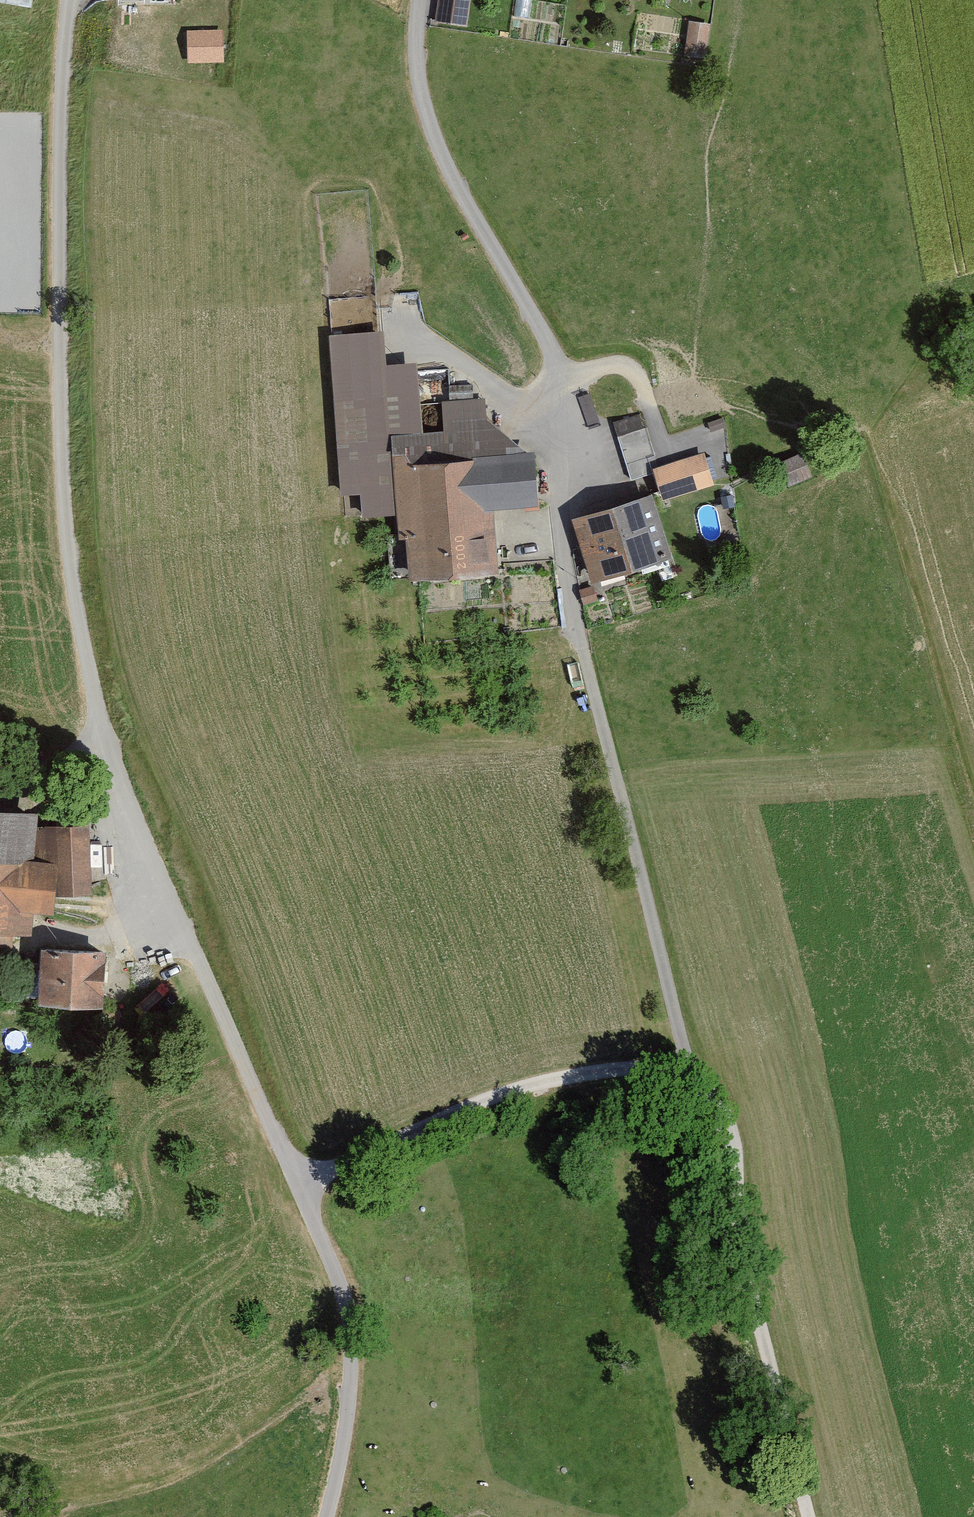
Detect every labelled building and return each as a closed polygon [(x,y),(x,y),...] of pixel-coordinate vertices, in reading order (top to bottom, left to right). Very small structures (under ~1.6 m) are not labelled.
[(32,8),(34,0),(0,0),(0,3),(32,8)] [(437,19),(468,23),(471,0),(440,0),(437,19)] [(707,45),(711,21),(692,18),(688,42),(707,45)] [(188,27),(189,60),(226,59),(225,26),(188,27)] [(382,332),(329,336),(343,517),(398,514),(392,435),(424,433),(417,364),(387,366),(382,332)] [(424,433),(392,435),(398,514),(403,577),(495,570),(491,510),(543,506),(539,452),(527,453),(488,415),(487,398),(445,401),(447,431),(424,433)] [(641,410),(616,419),(631,460),(656,452),(641,410)] [(661,494),(716,485),(710,451),(656,460),(661,494)] [(653,494),(576,519),(597,581),(674,556),(653,494)] [(0,801),(0,936),(23,938),(25,903),(56,905),(59,884),(60,853),(37,852),(39,821),(42,804),(0,801)] [(98,825),(39,821),(37,852),(60,853),(59,884),(94,887),(98,825)] [(110,947),(47,944),(45,993),(107,996),(110,947)]
